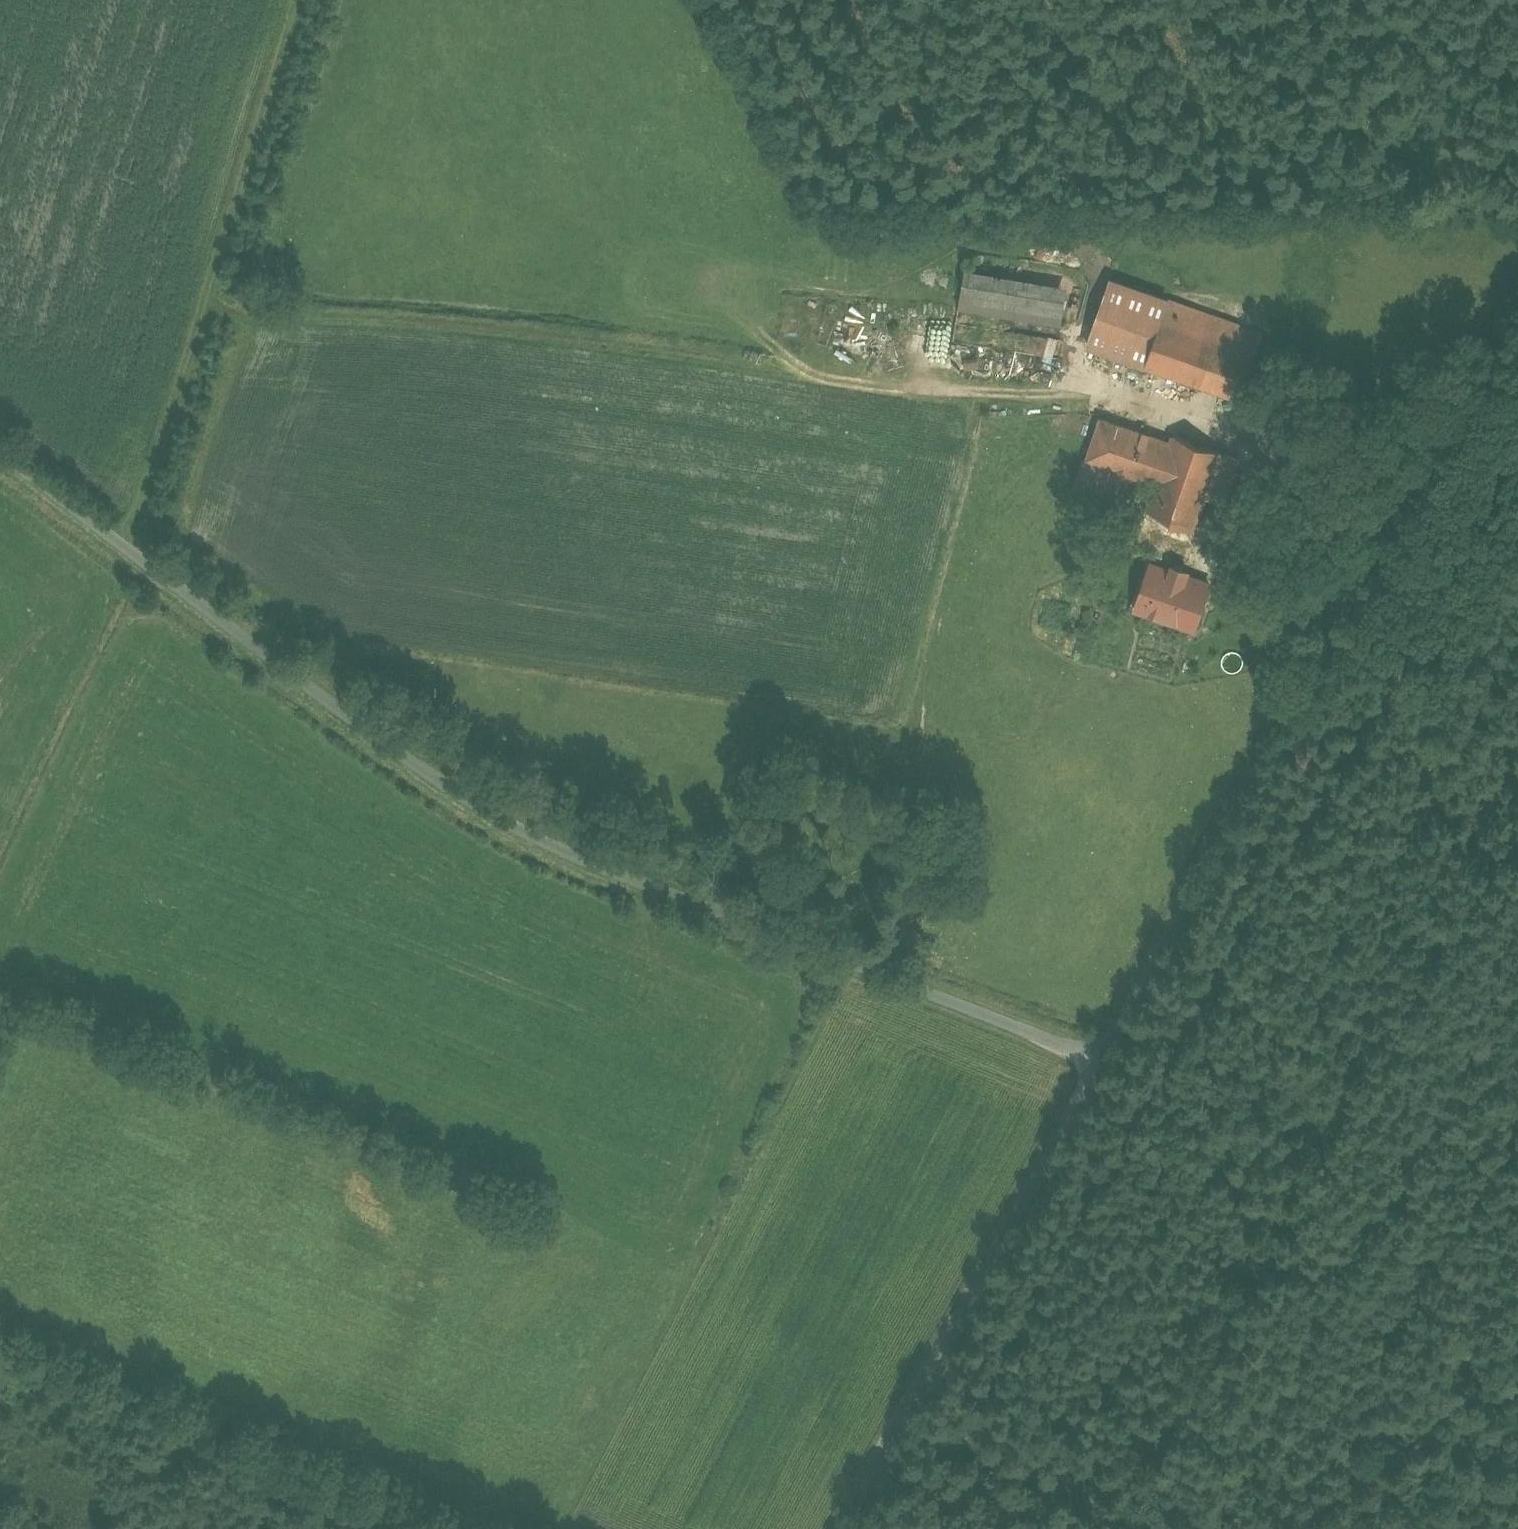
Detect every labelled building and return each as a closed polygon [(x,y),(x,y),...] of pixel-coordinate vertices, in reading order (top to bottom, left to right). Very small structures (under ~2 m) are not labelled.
[(1063,286),(961,270),(954,311),(1057,327),(1063,286)] [(1086,345),(1149,369),(1174,302),(1111,278),(1086,345)] [(1262,335),(1174,302),(1149,369),(1237,402),(1253,359),(1262,335)] [(1135,480),(1152,486),(1147,500),(1196,515),(1216,450),(1167,435),(1166,440),(1094,418),(1080,464),(1108,472),(1103,488),(1130,496),(1135,480)] [(1103,488),(1108,472),(1080,464),(1071,492),(1099,501),(1103,488)] [(1149,565),(1134,611),(1198,633),(1214,587),(1192,580),(1194,573),(1174,566),(1172,573),(1149,565)]
